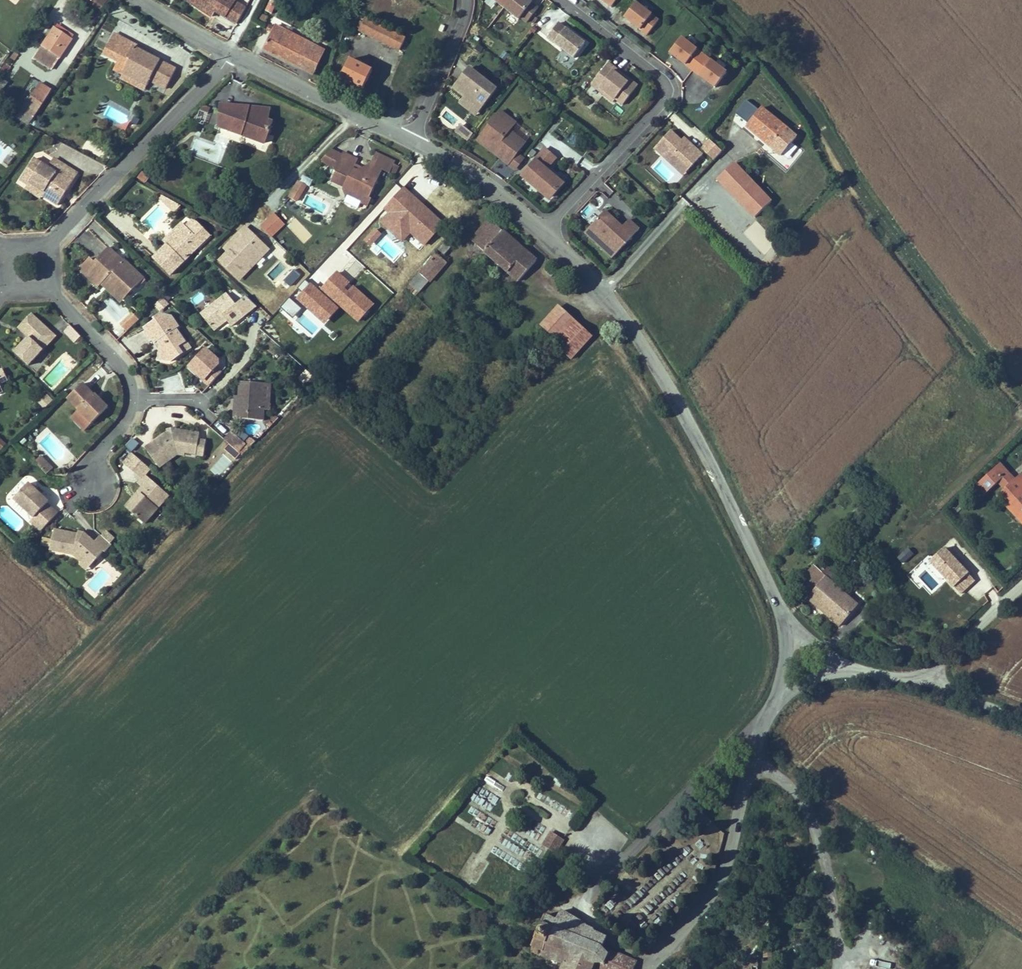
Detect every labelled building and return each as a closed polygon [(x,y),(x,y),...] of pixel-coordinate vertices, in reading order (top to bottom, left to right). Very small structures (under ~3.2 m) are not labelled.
[(116,0),(100,0),(98,2),(110,10),(116,0)] [(223,13),(226,8),(239,15),(247,0),(201,0),(223,13)] [(278,0),(269,0),(265,11),(273,14),(278,0)] [(525,24),(540,6),(532,0),(494,0),(525,24)] [(647,35),(660,18),(638,0),(635,0),(623,15),(647,35)] [(426,39),(436,18),(432,16),(424,38),(426,39)] [(323,44),(277,19),(265,40),(311,66),(323,44)] [(379,36),(384,25),(377,22),(372,33),(379,36)] [(559,22),(549,35),(575,56),(586,43),(559,22)] [(405,48),(410,37),(384,25),(379,36),(405,48)] [(83,43),(65,31),(45,61),(64,73),(83,43)] [(681,35),(668,53),(715,86),(728,69),(681,35)] [(416,39),(410,37),(405,48),(412,51),(416,39)] [(417,61),(425,42),(423,42),(415,61),(417,61)] [(335,51),(323,44),(311,66),(323,73),(335,51)] [(189,69),(139,46),(134,58),(143,62),(137,74),(162,85),(164,81),(180,89),(189,69)] [(561,52),(557,60),(567,65),(571,58),(561,52)] [(161,88),(162,85),(137,74),(143,62),(134,58),(127,73),(161,88)] [(384,71),(363,59),(352,80),(373,91),(384,71)] [(415,65),(413,64),(403,89),(396,86),(394,91),(401,94),(396,105),(397,105),(415,65)] [(621,75),(608,65),(593,84),(605,94),(603,96),(612,104),(615,101),(622,106),(637,88),(629,82),(627,85),(619,78),(621,75)] [(499,91),(469,69),(452,92),(462,100),(458,106),(476,120),(499,91)] [(629,82),(621,75),(619,78),(627,85),(629,82)] [(29,125),(52,89),(38,80),(15,116),(29,125)] [(605,94),(593,84),(591,86),(603,96),(605,94)] [(250,109),(236,104),(233,127),(278,142),(282,133),(284,133),(286,126),(284,126),(286,120),(283,119),(284,109),(271,107),(271,111),(265,110),(264,109),(264,108),(263,108),(263,107),(262,107),(261,107),(259,106),(256,106),(254,106),(253,106),(252,107),(251,107),(251,108),(250,109)] [(535,137),(500,111),(476,143),(516,173),(526,160),(520,156),(535,137)] [(766,137),(789,157),(807,173),(822,157),(803,140),(781,120),(766,137)] [(468,140),(473,130),(459,123),(454,133),(468,140)] [(690,139),(673,157),(680,164),(682,162),(696,175),(699,171),(707,178),(720,164),(706,150),(704,153),(690,139)] [(394,151),(388,166),(376,170),(371,167),(356,161),(354,167),(354,173),(351,180),(364,185),(363,189),(366,193),(381,200),(383,193),(389,196),(401,168),(409,171),(414,160),(394,151)] [(360,151),(356,161),(371,167),(375,157),(360,151)] [(729,151),(721,158),(732,170),(740,162),(729,151)] [(558,155),(535,182),(560,203),(574,187),(560,175),(569,164),(558,155)] [(64,171),(48,162),(36,184),(44,189),(45,187),(60,196),(59,199),(75,208),(93,175),(75,165),(70,175),(64,171)] [(70,175),(75,165),(69,162),(64,171),(70,175)] [(2,198),(14,181),(0,170),(0,196),(2,198)] [(164,187),(172,175),(166,172),(164,176),(161,174),(156,182),(164,187)] [(750,172),(741,179),(731,189),(766,230),(786,212),(750,172)] [(288,196),(297,201),(307,185),(298,180),(288,196)] [(318,183),(309,200),(315,203),(324,187),(318,183)] [(57,202),(59,199),(60,196),(45,187),(44,189),(42,193),(57,202)] [(402,240),(411,231),(424,244),(443,224),(404,188),(385,208),(391,213),(383,222),(402,240)] [(158,202),(175,210),(179,203),(162,195),(158,202)] [(180,197),(177,200),(189,212),(195,206),(180,197)] [(621,261),(650,236),(641,225),(631,234),(627,231),(628,226),(617,214),(596,234),(621,261)] [(206,219),(199,226),(203,229),(211,221),(206,219)] [(551,263),(503,219),(485,239),(532,283),(551,263)] [(182,244),(169,257),(187,273),(213,246),(213,239),(217,239),(223,233),(211,221),(203,229),(199,226),(182,244)] [(178,241),(182,244),(199,226),(196,222),(178,241)] [(256,281),(284,250),(261,229),(251,240),(255,244),(244,255),(236,263),(256,281)] [(224,234),(223,233),(217,239),(213,239),(213,246),(224,234)] [(474,243),(468,238),(455,252),(461,258),(474,243)] [(255,244),(251,240),(240,251),(244,255),(255,244)] [(110,259),(100,270),(118,288),(121,285),(128,278),(133,284),(132,285),(146,299),(155,289),(151,285),(159,277),(144,262),(143,263),(129,249),(115,264),(110,259)] [(417,297),(447,261),(435,251),(405,287),(417,297)] [(283,279),(289,286),(302,276),(296,269),(283,279)] [(163,281),(159,277),(151,285),(155,289),(163,281)] [(140,304),(146,299),(132,285),(133,284),(128,278),(121,285),(140,304)] [(244,327),(257,317),(268,307),(258,298),(248,306),(239,295),(214,316),(225,329),(237,318),(240,322),(244,327)] [(100,306),(117,324),(129,314),(112,296),(100,306)] [(153,305),(159,312),(169,304),(163,297),(153,305)] [(179,306),(174,300),(166,307),(171,313),(179,306)] [(592,323),(574,307),(556,327),(573,342),(570,345),(572,347),(592,323)] [(119,324),(126,331),(139,319),(132,312),(119,324)] [(137,327),(150,314),(148,312),(134,324),(137,327)] [(141,331),(154,319),(150,314),(137,327),(141,331)] [(30,350),(47,366),(74,338),(50,315),(38,328),(45,334),(30,350)] [(169,324),(158,332),(167,343),(172,344),(174,348),(173,352),(173,355),(179,364),(183,364),(197,353),(192,347),(198,343),(188,330),(191,328),(184,319),(173,317),(167,322),(169,324)] [(237,318),(225,329),(227,333),(240,322),(237,318)] [(607,336),(592,323),(572,347),(586,360),(607,336)] [(98,337),(89,326),(83,332),(92,342),(98,337)] [(192,347),(197,353),(202,349),(198,343),(192,347)] [(19,385),(13,373),(8,362),(2,365),(4,369),(0,371),(0,394),(19,385)] [(13,373),(19,385),(27,381),(21,369),(13,373)] [(275,383),(255,382),(254,398),(253,418),(278,420),(278,409),(274,408),(274,398),(275,383)] [(98,383),(82,398),(107,423),(120,410),(107,396),(109,394),(98,383)] [(43,408),(53,400),(47,393),(38,402),(43,408)] [(109,394),(107,396),(124,407),(110,393),(109,394)] [(187,430),(160,448),(173,467),(183,461),(180,456),(190,449),(200,450),(200,453),(211,455),(213,440),(214,435),(187,430)] [(239,440),(243,443),(251,435),(247,431),(239,440)] [(20,440),(12,433),(6,440),(13,447),(20,440)] [(243,443),(258,456),(265,447),(251,435),(243,443)] [(134,437),(124,444),(130,451),(139,444),(134,437)] [(213,440),(211,455),(218,456),(220,441),(213,440)] [(200,456),(200,453),(200,450),(190,449),(180,456),(183,461),(191,456),(200,456)] [(158,462),(147,452),(138,462),(150,471),(158,462)] [(49,459),(60,471),(67,465),(56,453),(49,459)] [(42,454),(34,461),(46,475),(54,468),(42,454)] [(166,469),(158,462),(150,471),(157,478),(160,475),(166,469)] [(1016,473),(991,495),(1001,506),(1013,495),(1021,487),(1021,479),(1016,473)] [(143,509),(160,524),(184,496),(160,475),(157,478),(153,483),(158,487),(154,492),(156,494),(143,509)] [(56,529),(72,512),(62,502),(64,500),(44,481),(28,498),(47,517),(46,519),(56,529)] [(1020,502),(1021,501),(1021,487),(1013,495),(1020,502)] [(141,507),(143,509),(156,494),(154,492),(141,507)] [(126,544),(115,534),(108,541),(103,536),(100,539),(97,536),(91,535),(92,532),(70,527),(65,545),(88,552),(96,559),(100,555),(106,562),(117,550),(119,551),(126,544)] [(961,595),(977,579),(944,546),(928,562),(961,595)] [(907,547),(897,557),(903,563),(914,553),(907,547)] [(106,562),(100,555),(96,559),(93,563),(100,569),(106,562)] [(827,603),(858,634),(877,615),(844,583),(845,582),(839,576),(821,594),(828,601),(827,603)] [(469,798),(490,812),(499,798),(478,784),(469,798)] [(542,845),(556,853),(565,839),(550,831),(542,845)] [(588,908),(582,921),(569,915),(565,923),(564,923),(558,938),(559,938),(555,947),(563,951),(562,956),(583,965),(585,963),(589,965),(592,959),(612,968),(621,968),(629,966),(635,953),(633,954),(627,945),(632,936),(622,932),(622,928),(611,923),(610,920),(602,916),(602,914),(588,908)] [(661,961),(645,955),(635,953),(629,966),(621,968),(658,968),(661,961)] [(589,965),(587,968),(612,968),(592,959),(589,965)]
